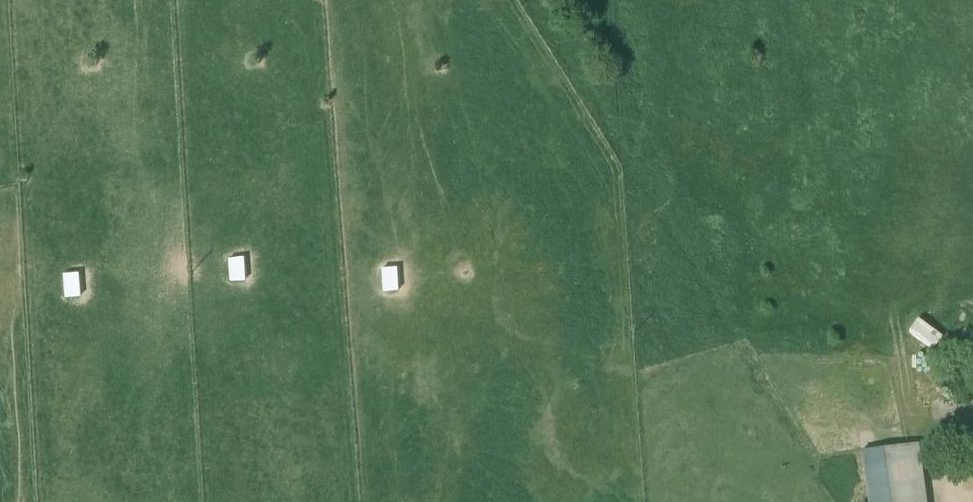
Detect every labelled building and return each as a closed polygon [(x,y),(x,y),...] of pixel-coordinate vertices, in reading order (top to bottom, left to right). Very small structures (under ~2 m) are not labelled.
[(233,281),(250,280),(248,255),(232,256),(233,281)] [(401,265),(385,266),(386,291),(403,290),(401,265)] [(67,272),(68,297),(85,296),(84,271),(67,272)] [(935,349),(948,336),(924,315),(912,328),(935,349)] [(866,501),(914,501),(906,444),(859,451),(866,501)]
